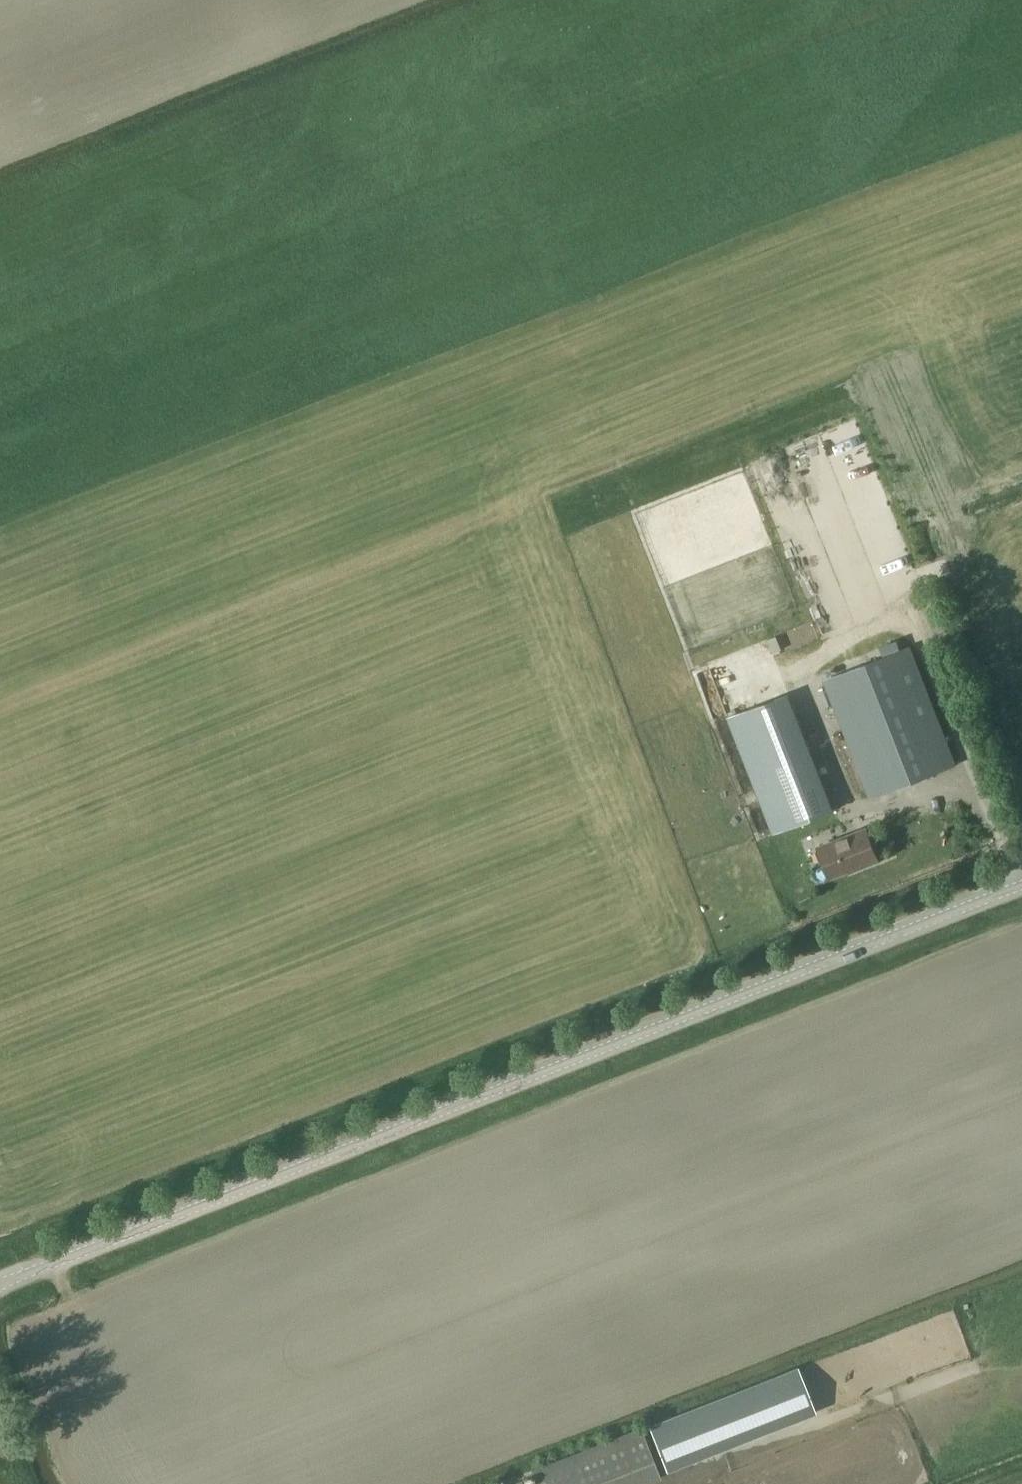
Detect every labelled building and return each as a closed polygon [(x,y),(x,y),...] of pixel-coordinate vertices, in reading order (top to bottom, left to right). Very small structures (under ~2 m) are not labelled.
[(957,764),(931,698),(910,645),(823,679),(870,798),(957,764)] [(834,810),(809,746),(788,693),(727,717),(773,834),(834,810)] [(830,877),(878,859),(866,826),(818,844),(830,877)] [(797,1366),(649,1425),(667,1470),(815,1411),(797,1366)] [(661,1477),(640,1425),(532,1469),(538,1483),(643,1483),(661,1477)]
